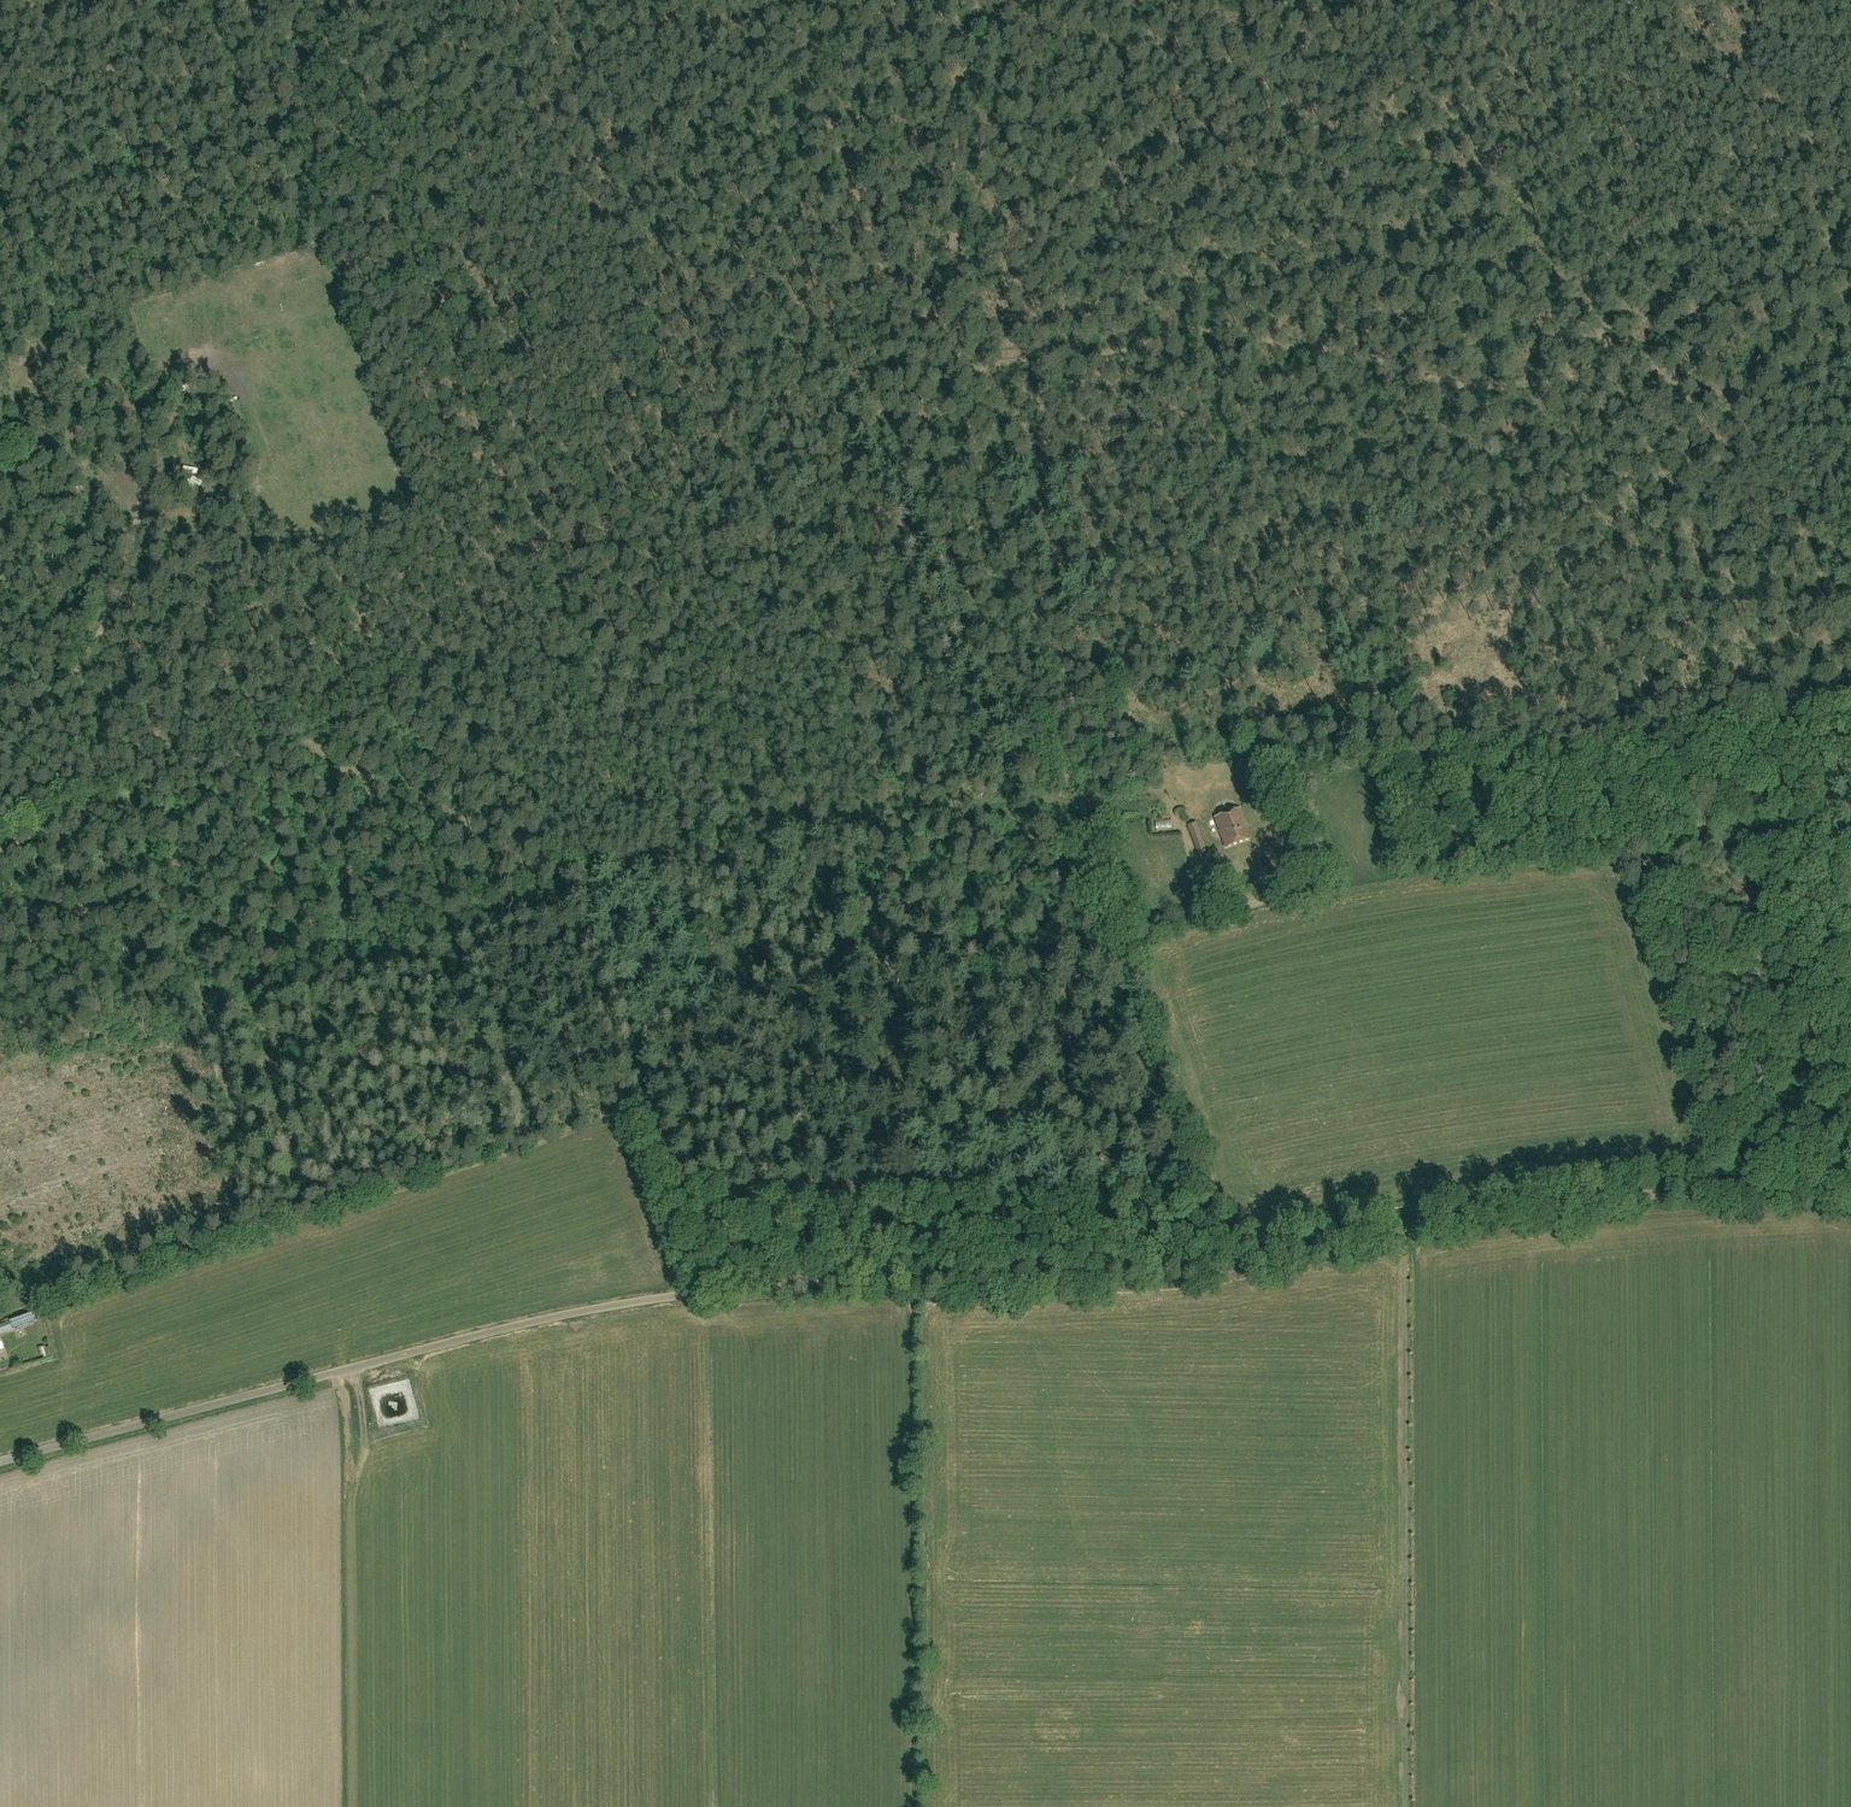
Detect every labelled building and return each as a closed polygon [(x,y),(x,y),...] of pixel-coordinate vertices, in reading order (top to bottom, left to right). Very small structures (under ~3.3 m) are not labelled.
[(1288,799),(1281,802),(1283,808),(1290,806),(1288,799)] [(1239,810),(1214,818),(1225,849),(1250,840),(1239,810)] [(1188,825),(1198,852),(1205,850),(1195,822),(1188,825)] [(13,1329),(9,1318),(4,1320),(5,1323),(0,1325),(0,1334),(13,1329)] [(33,1341),(18,1345),(22,1357),(37,1352),(33,1341)] [(44,1355),(45,1359),(52,1357),(50,1347),(45,1349),(45,1346),(39,1348),(41,1356),(44,1355)]
